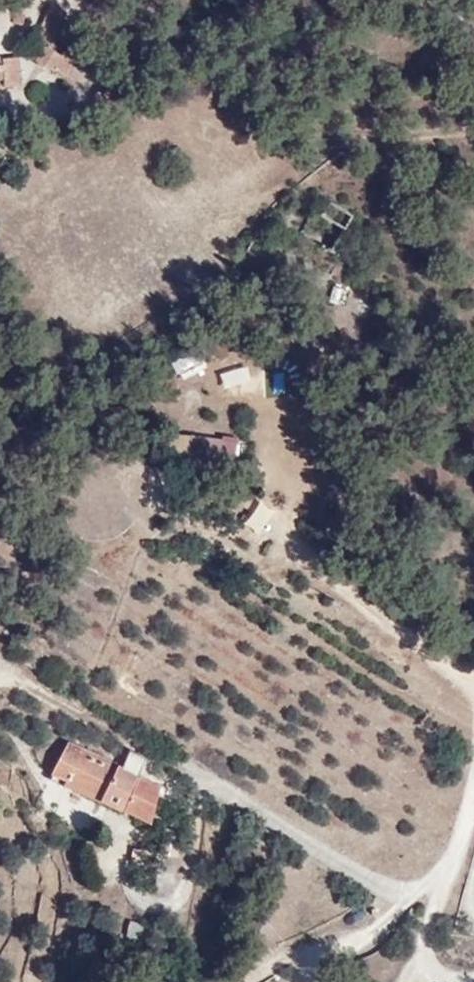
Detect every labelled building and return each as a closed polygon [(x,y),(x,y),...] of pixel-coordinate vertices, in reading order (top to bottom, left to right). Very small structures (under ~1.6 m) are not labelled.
[(44,42),(38,64),(67,72),(83,14),(46,4),(36,40),(44,42)] [(23,81),(33,70),(0,25),(0,69),(23,81)] [(181,440),(181,460),(233,461),(234,440),(181,440)] [(187,772),(85,730),(77,769),(165,825),(187,772)] [(141,939),(144,923),(127,920),(125,937),(141,939)]
